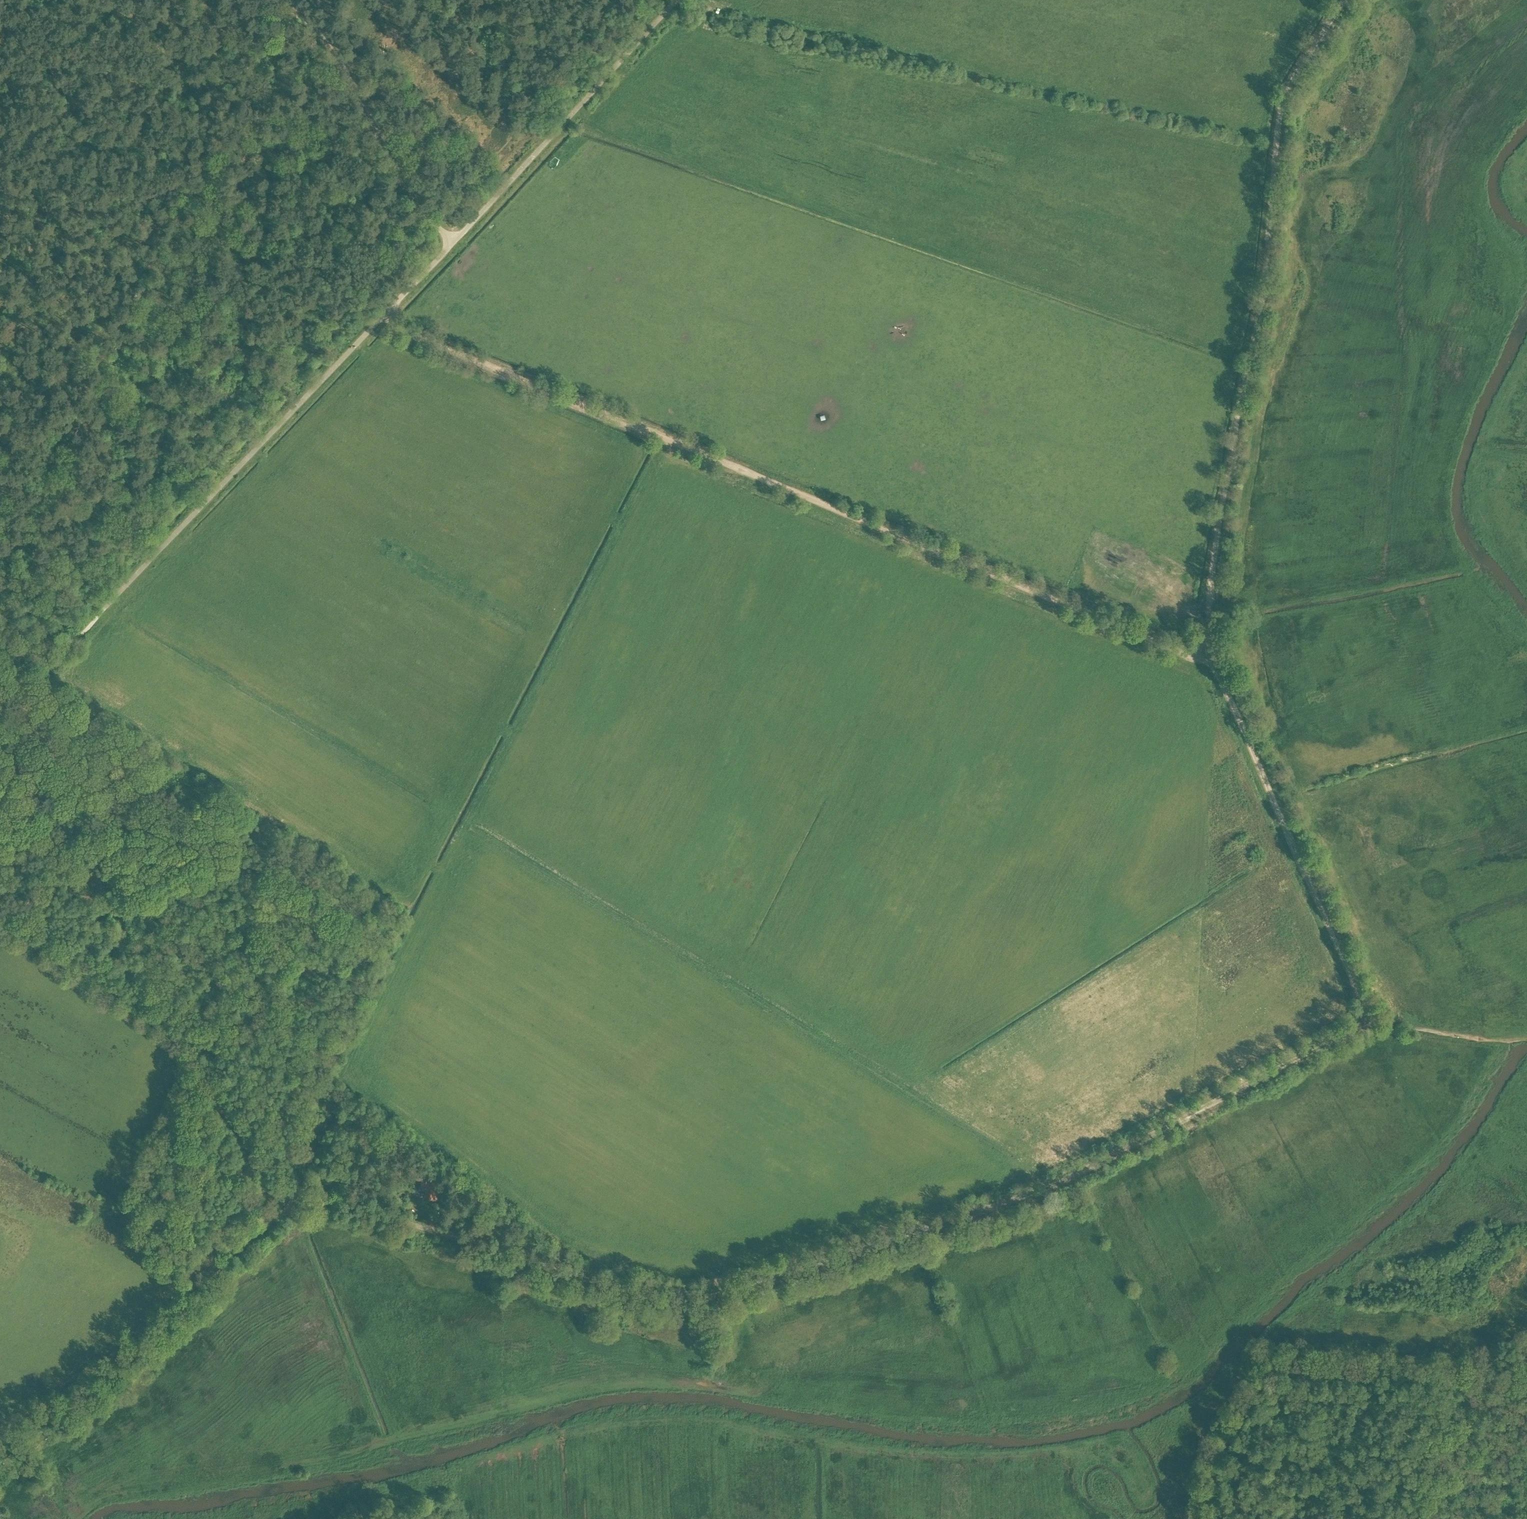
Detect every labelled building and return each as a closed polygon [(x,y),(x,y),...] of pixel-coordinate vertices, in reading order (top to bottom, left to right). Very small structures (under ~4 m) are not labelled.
[(410,1178),(421,1181),(423,1171),(412,1168),(410,1178)] [(424,1177),(423,1180),(422,1180),(421,1189),(427,1190),(425,1198),(434,1200),(437,1184),(434,1183),(435,1179),(431,1178),(424,1177)]
